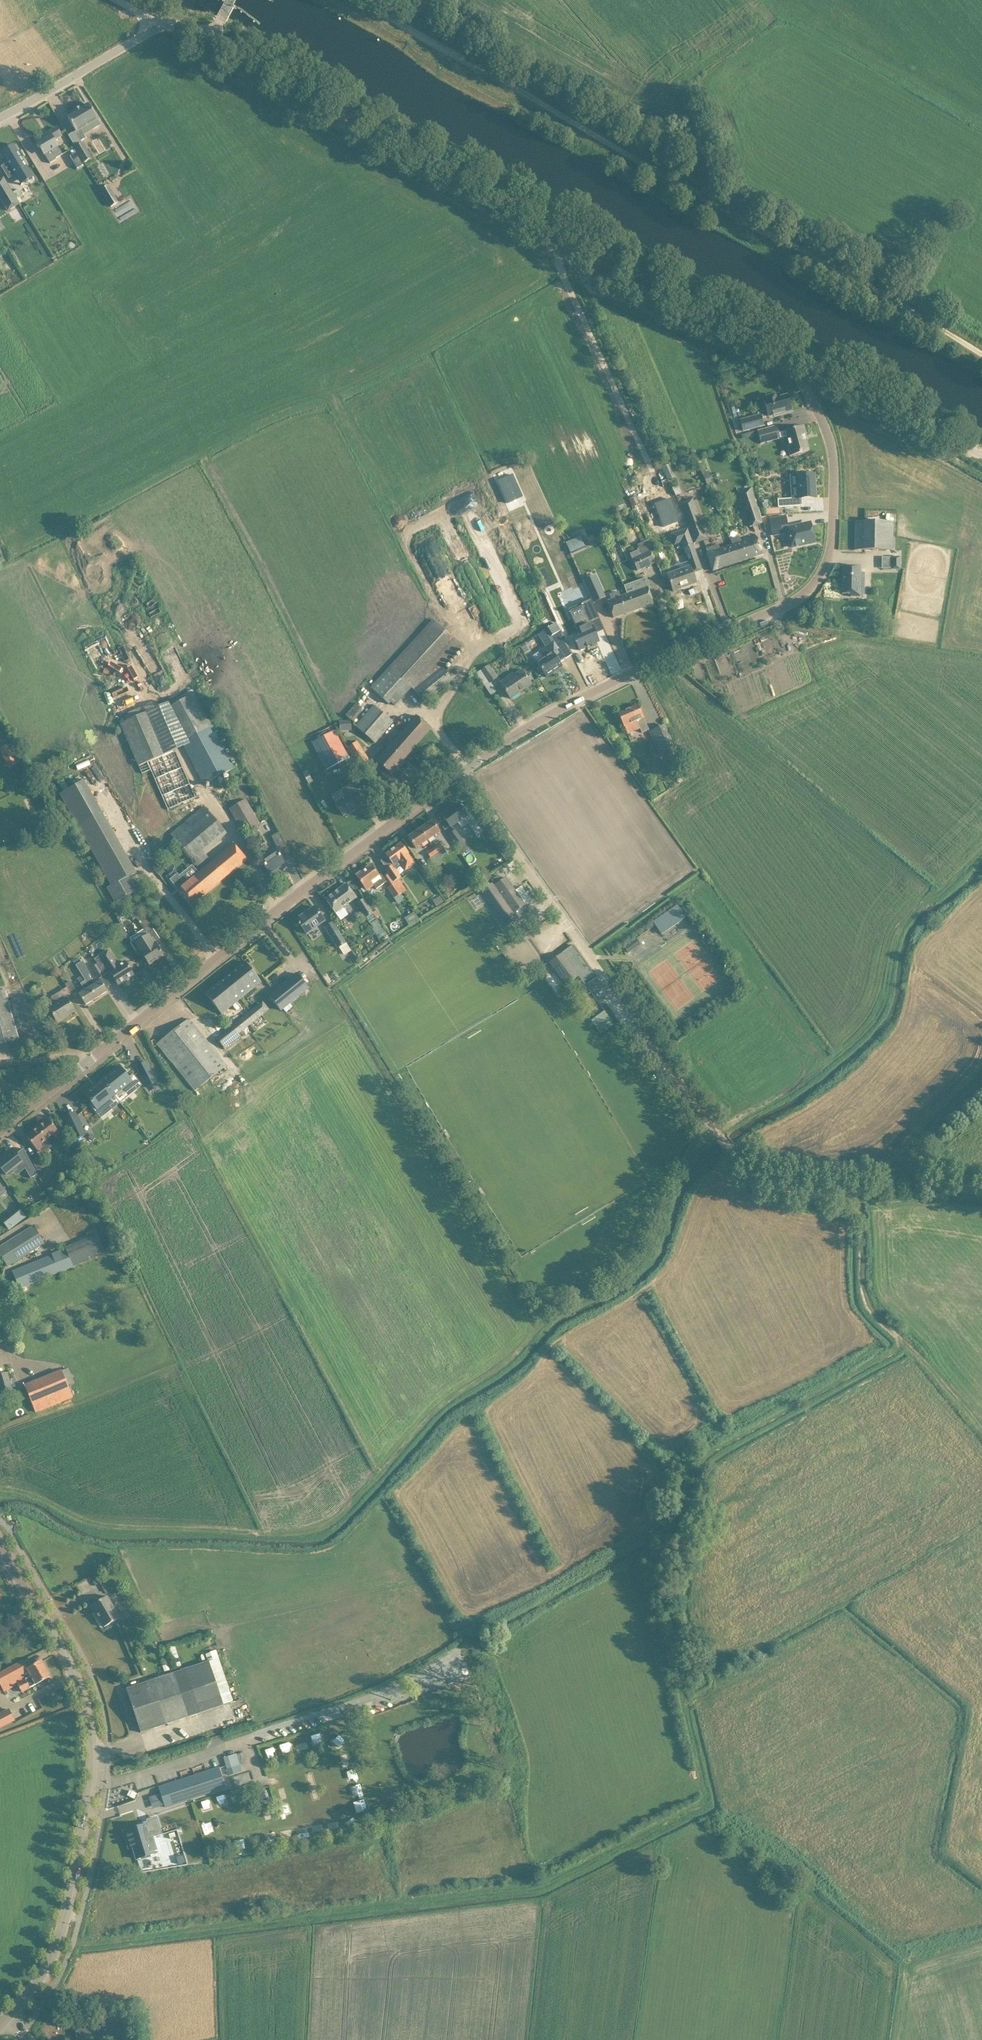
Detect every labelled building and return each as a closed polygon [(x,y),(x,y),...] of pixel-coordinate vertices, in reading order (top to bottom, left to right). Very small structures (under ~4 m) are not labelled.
[(236,9),(237,9),(238,7),(237,7),(226,0),(222,0),(222,1),(222,2),(236,9)] [(201,40),(198,46),(207,51),(207,50),(208,51),(210,48),(209,47),(210,45),(201,40)] [(76,135),(80,142),(86,139),(80,130),(89,125),(92,130),(99,125),(96,120),(97,120),(87,104),(79,110),(79,109),(73,112),(74,113),(66,118),(77,135),(76,135)] [(38,144),(39,145),(37,146),(39,148),(40,148),(50,164),(57,160),(56,159),(63,155),(54,141),(62,137),(57,128),(44,136),(46,139),(38,144)] [(82,144),(75,148),(85,163),(92,159),(82,144)] [(13,147),(1,154),(8,165),(1,169),(9,181),(15,177),(21,188),(33,180),(13,147)] [(76,154),(70,157),(77,169),(83,166),(76,154)] [(0,181),(0,197),(8,210),(18,204),(3,179),(0,181)] [(118,202),(108,185),(100,190),(110,207),(118,202)] [(782,413),(791,411),(787,396),(779,398),(779,396),(775,397),(775,395),(766,398),(766,399),(763,400),(766,411),(757,413),(758,416),(740,421),(743,431),(763,426),(761,418),(768,417),(782,413)] [(779,433),(777,426),(757,431),(761,444),(780,438),(787,436),(790,447),(788,447),(790,456),(789,456),(790,457),(808,451),(804,436),(805,435),(805,436),(806,436),(803,425),(803,426),(786,431),(779,433)] [(777,500),(778,508),(802,506),(801,499),(815,498),(814,474),(796,476),(797,499),(777,500)] [(522,498),(512,476),(498,482),(507,504),(516,500),(522,498)] [(751,489),(738,493),(750,527),(762,523),(751,489)] [(639,504),(636,496),(628,500),(632,507),(639,504)] [(666,505),(658,508),(664,526),(679,520),(671,498),(664,500),(666,505)] [(692,499),(679,504),(694,544),(707,539),(692,499)] [(785,516),(769,520),(771,528),(787,525),(785,516)] [(534,529),(551,567),(569,559),(552,520),(534,529)] [(855,550),(865,550),(892,551),(893,522),(856,521),(855,550)] [(814,542),(811,526),(805,527),(804,524),(788,528),(787,528),(788,533),(791,548),(814,542)] [(674,544),(680,543),(688,564),(698,561),(686,529),(671,534),(674,544)] [(585,547),(580,537),(565,543),(570,554),(585,547)] [(757,537),(732,545),(738,563),(763,555),(757,537)] [(638,550),(630,553),(637,570),(656,562),(646,541),(637,544),(639,547),(637,548),(638,550)] [(732,545),(707,553),(713,571),(738,563),(732,545)] [(900,570),(900,557),(892,557),(892,570),(900,570)] [(667,575),(669,581),(672,591),(696,582),(690,566),(667,575)] [(860,567),(842,566),(842,594),(850,594),(850,597),(860,597),(860,594),(864,594),(864,573),(860,573),(860,567)] [(543,585),(547,594),(559,589),(552,573),(544,576),(547,584),(543,585)] [(635,592),(627,594),(633,611),(653,604),(648,589),(650,588),(647,578),(632,583),(635,592)] [(598,581),(586,586),(593,603),(606,597),(598,581)] [(588,592),(585,587),(573,592),(575,597),(588,592)] [(577,627),(571,630),(579,649),(598,641),(586,613),(595,609),(589,594),(571,602),(579,620),(581,619),(585,630),(580,633),(577,627)] [(607,601),(610,609),(613,618),(633,611),(627,594),(607,601)] [(452,666),(445,671),(443,668),(463,647),(433,620),(373,685),(395,705),(411,687),(424,703),(453,680),(451,678),(458,673),(452,666)] [(547,628),(552,636),(561,630),(555,622),(547,628)] [(552,636),(551,637),(554,642),(560,651),(565,659),(572,654),(561,630),(552,636)] [(135,643),(141,656),(152,651),(146,638),(135,643)] [(536,662),(541,669),(546,678),(562,667),(560,663),(565,659),(560,651),(554,642),(539,651),(543,657),(536,662)] [(502,662),(511,664),(513,657),(504,655),(502,662)] [(488,665),(481,670),(489,683),(497,678),(488,665)] [(502,687),(505,690),(511,699),(531,685),(522,671),(513,676),(515,678),(502,687)] [(170,707),(164,710),(183,745),(204,785),(234,769),(194,694),(170,707)] [(354,703),(345,713),(351,718),(360,709),(354,703)] [(618,714),(622,723),(624,727),(637,721),(642,733),(648,730),(637,705),(618,714)] [(374,706),(356,727),(375,743),(393,723),(374,706)] [(152,710),(120,723),(123,732),(138,766),(141,774),(150,770),(151,770),(168,809),(195,797),(175,749),(170,751),(152,710)] [(376,761),(383,768),(391,774),(431,729),(416,716),(376,761)] [(338,722),(340,732),(351,730),(349,720),(338,722)] [(665,725),(649,732),(659,755),(675,748),(665,725)] [(334,731),(312,742),(327,769),(348,758),(334,731)] [(357,741),(348,747),(362,770),(371,765),(357,741)] [(1,748),(9,768),(21,762),(13,743),(1,748)] [(335,804),(338,808),(343,816),(349,812),(350,814),(362,805),(353,793),(347,797),(346,796),(335,804)] [(245,799),(229,809),(244,833),(260,824),(245,799)] [(453,809),(443,816),(448,824),(450,827),(457,822),(458,823),(459,822),(461,826),(468,821),(473,828),(478,824),(466,806),(462,809),(458,804),(452,808),(453,809)] [(204,806),(170,835),(197,866),(208,857),(202,850),(224,831),(204,806)] [(432,821),(420,830),(428,840),(440,832),(432,821)] [(408,838),(414,846),(415,849),(428,840),(420,830),(408,838)] [(455,830),(449,835),(458,849),(464,845),(455,830)] [(279,833),(271,837),(278,849),(285,845),(279,833)] [(386,854),(392,862),(393,865),(401,859),(407,867),(414,862),(408,854),(400,843),(386,854)] [(170,880),(185,898),(191,906),(246,859),(234,844),(198,875),(194,870),(182,880),(174,870),(169,875),(172,878),(170,880)] [(439,844),(433,848),(440,857),(446,853),(439,844)] [(465,844),(464,845),(458,848),(462,854),(468,850),(465,844)] [(257,851),(259,854),(262,859),(260,860),(269,873),(277,868),(276,866),(283,862),(275,850),(270,854),(265,846),(257,851)] [(440,857),(433,848),(427,852),(434,861),(432,863),(435,868),(443,862),(440,857)] [(384,878),(381,874),(379,876),(371,865),(356,876),(364,887),(367,891),(373,886),(376,890),(386,882),(389,887),(387,888),(394,898),(398,904),(405,900),(389,875),(384,878)] [(391,866),(386,869),(396,883),(399,888),(402,893),(406,891),(398,879),(401,877),(395,869),(394,869),(391,866)] [(129,875),(106,888),(115,903),(138,890),(129,875)] [(481,891),(506,927),(529,911),(529,910),(528,911),(524,906),(525,905),(506,878),(502,881),(498,876),(491,880),(495,886),(494,886),(492,884),(481,891)] [(325,899),(331,907),(335,913),(341,921),(348,915),(343,908),(356,898),(346,884),(325,899)] [(433,900),(436,907),(443,902),(439,896),(433,900)] [(364,899),(357,903),(366,917),(372,913),(373,912),(364,899)] [(653,922),(661,934),(686,917),(677,905),(653,922)] [(133,919),(135,918),(146,932),(153,927),(142,913),(137,906),(128,912),(133,919)] [(296,920),(302,928),(306,934),(324,921),(314,907),(296,920)] [(404,918),(408,924),(418,918),(414,912),(404,918)] [(333,922),(325,927),(338,948),(346,943),(333,922)] [(378,938),(385,934),(378,924),(371,929),(378,938)] [(141,952),(144,956),(150,965),(163,956),(155,943),(154,944),(149,936),(141,940),(146,949),(141,952)] [(561,953),(562,954),(549,963),(566,985),(578,976),(585,986),(596,978),(572,945),(561,953)] [(100,956),(94,959),(97,964),(105,976),(110,972),(113,977),(118,985),(134,975),(128,967),(125,962),(118,967),(112,958),(107,950),(99,954),(100,956)] [(82,975),(82,976),(85,981),(90,988),(96,998),(107,991),(102,983),(101,981),(95,985),(90,977),(89,976),(90,975),(86,966),(83,961),(76,966),(82,975)] [(221,1014),(229,1008),(261,982),(245,962),(205,994),(221,1014)] [(97,964),(91,967),(99,979),(105,976),(97,964)] [(79,995),(80,997),(85,1005),(96,998),(90,988),(85,981),(82,976),(82,975),(77,978),(85,991),(79,995)] [(297,975),(270,997),(280,1010),(307,989),(297,975)] [(70,981),(65,984),(72,996),(77,992),(70,981)] [(18,1039),(3,990),(0,991),(0,1044),(18,1039)] [(50,1010),(53,1014),(58,1023),(65,1018),(64,1016),(74,1010),(62,991),(52,997),(57,1005),(50,1010)] [(38,1001),(44,1010),(51,1005),(45,996),(38,1001)] [(256,1006),(216,1039),(223,1047),(224,1049),(239,1037),(237,1034),(238,1033),(242,1030),(262,1014),(256,1006)] [(591,1021),(601,1034),(614,1024),(604,1011),(591,1021)] [(206,1078),(187,1055),(178,1062),(196,1086),(206,1078)] [(119,1067),(102,1081),(114,1096),(123,1089),(126,1093),(134,1087),(136,1089),(140,1085),(132,1075),(128,1079),(119,1067)] [(148,1067),(139,1072),(148,1087),(156,1083),(148,1067)] [(102,1081),(85,1094),(92,1103),(89,1105),(95,1112),(107,1102),(110,1107),(118,1101),(114,1096),(102,1081)] [(77,1116),(66,1121),(74,1139),(85,1134),(77,1116)] [(48,1119),(38,1128),(46,1139),(52,1146),(58,1141),(55,1138),(60,1134),(55,1127),(48,1119)] [(38,1128),(27,1137),(33,1145),(38,1151),(43,1148),(45,1151),(52,1146),(46,1139),(38,1128)] [(110,1134),(89,1135),(90,1145),(97,1144),(97,1149),(110,1149),(110,1134)] [(0,1161),(0,1167),(3,1171),(6,1175),(12,1170),(21,1163),(23,1162),(18,1156),(12,1148),(5,1154),(6,1156),(0,1161)] [(39,1156),(32,1160),(38,1170),(45,1166),(39,1156)] [(30,1161),(23,1165),(30,1177),(37,1173),(30,1161)] [(7,1221),(10,1227),(29,1217),(25,1211),(7,1221)] [(0,1247),(0,1255),(8,1267),(45,1243),(34,1226),(0,1247)] [(66,1250),(13,1271),(20,1288),(22,1293),(28,1290),(26,1285),(55,1274),(105,1253),(101,1244),(97,1235),(65,1248),(66,1250)] [(69,1368),(59,1372),(24,1387),(35,1413),(70,1398),(66,1387),(75,1383),(69,1368)] [(13,1390),(8,1372),(0,1374),(0,1394),(13,1390)] [(108,1596),(100,1600),(92,1605),(104,1627),(120,1618),(108,1596)] [(219,1658),(136,1686),(126,1689),(141,1733),(234,1701),(219,1658)] [(0,1674),(0,1683),(4,1691),(18,1684),(22,1692),(50,1677),(42,1661),(30,1668),(29,1666),(26,1668),(23,1661),(0,1674)] [(9,1709),(0,1714),(0,1728),(15,1720),(9,1709)] [(313,1733),(315,1743),(323,1740),(321,1731),(313,1733)] [(240,1752),(246,1768),(251,1766),(245,1750),(240,1752)] [(236,1753),(224,1757),(227,1769),(240,1765),(236,1753)] [(159,1787),(162,1797),(165,1807),(226,1787),(219,1768),(159,1787)] [(358,1784),(350,1787),(352,1796),(361,1793),(358,1784)] [(134,1798),(136,1793),(129,1790),(127,1795),(134,1798)] [(204,1814),(212,1811),(208,1799),(199,1803),(204,1814)] [(362,1801),(355,1802),(357,1811),(364,1810),(362,1801)] [(203,1835),(213,1833),(211,1822),(201,1824),(203,1835)] [(154,1851),(157,1850),(152,1834),(153,1834),(150,1823),(124,1831),(128,1830),(137,1859),(154,1854),(154,1851)] [(75,2029),(76,2039),(94,2039),(94,2028),(75,2029)]
